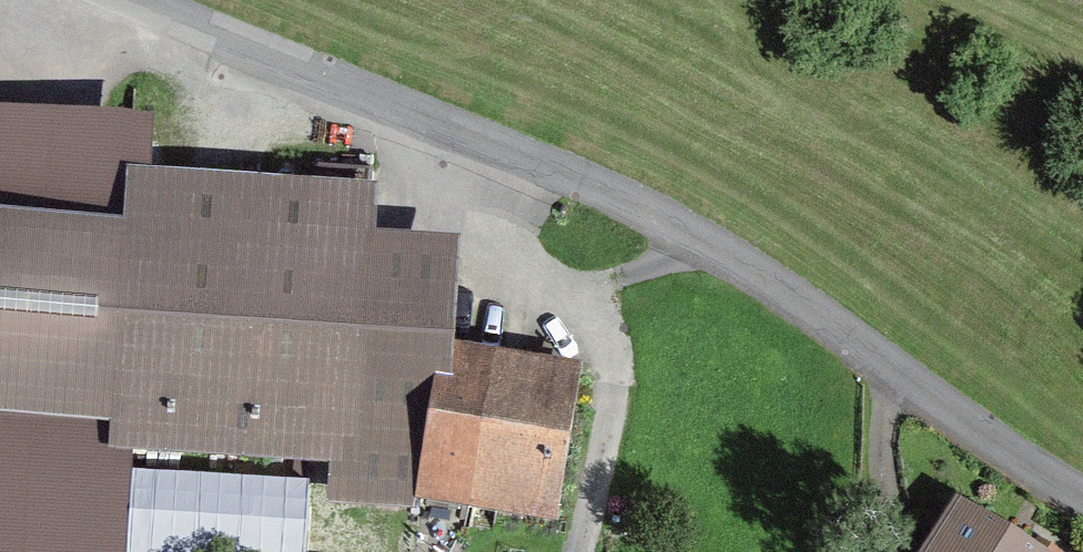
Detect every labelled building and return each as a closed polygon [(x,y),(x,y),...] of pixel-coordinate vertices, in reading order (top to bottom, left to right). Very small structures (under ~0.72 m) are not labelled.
[(415,507),(443,346),(455,348),(461,245),(374,240),(377,193),(151,178),(155,122),(0,112),(0,551),(126,551),(133,459),(329,472),(326,511),(412,517),(415,507)] [(415,507),(557,531),(584,370),(455,348),(443,346),(415,507)] [(956,500),(924,551),(1040,551),(956,500)]
